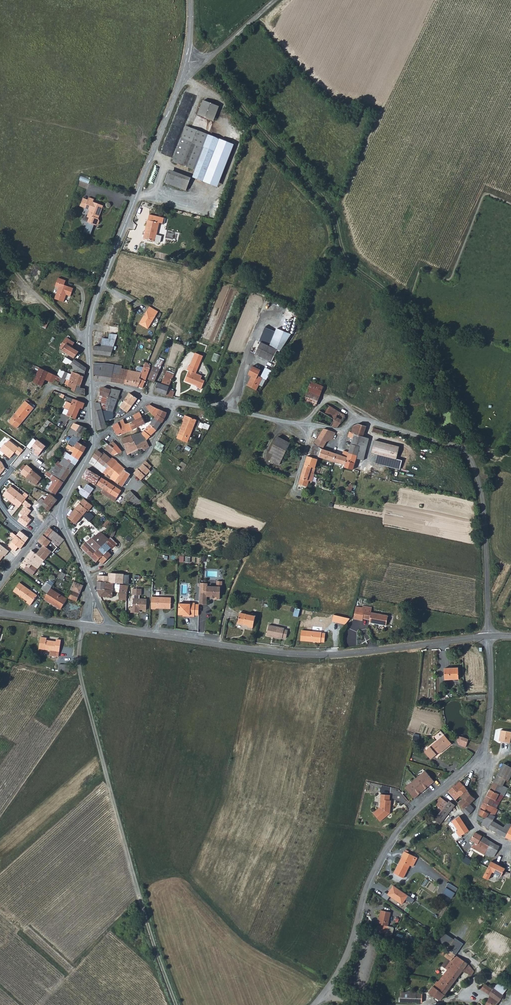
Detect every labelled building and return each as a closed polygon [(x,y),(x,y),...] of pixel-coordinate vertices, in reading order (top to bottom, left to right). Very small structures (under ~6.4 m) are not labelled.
[(203,100),(198,114),(214,121),(219,106),(203,100)] [(186,126),(173,161),(194,170),(203,146),(214,150),(219,139),(186,126)] [(168,173),(164,182),(179,188),(186,190),(189,181),(168,173)] [(93,202),(94,199),(89,197),(84,208),(89,210),(87,217),(89,218),(87,222),(96,225),(98,224),(99,221),(98,219),(103,206),(93,202)] [(159,223),(148,220),(143,239),(154,241),(156,236),(159,223)] [(59,287),(55,298),(64,302),(66,297),(65,295),(65,294),(71,296),(74,288),(64,285),(66,280),(59,278),(56,286),(59,287)] [(158,311),(150,306),(139,323),(148,329),(158,311)] [(271,317),(283,321),(285,315),(273,311),(271,317)] [(266,327),(259,342),(270,347),(276,331),(266,327)] [(270,347),(277,350),(282,352),(292,334),(278,328),(276,331),(270,347)] [(70,337),(68,335),(60,347),(63,349),(62,351),(73,358),(78,352),(71,347),(74,343),(69,339),(70,337)] [(101,345),(113,347),(115,340),(102,338),(101,345)] [(117,357),(121,344),(116,342),(112,355),(116,356),(117,357)] [(260,342),(254,354),(272,361),(277,350),(270,347),(260,342)] [(93,354),(110,356),(113,347),(101,345),(101,346),(94,346),(93,354)] [(63,362),(77,371),(81,364),(78,362),(74,359),(73,361),(66,357),(63,362)] [(94,379),(111,382),(114,367),(114,365),(104,363),(94,363),(94,379)] [(87,368),(81,364),(77,371),(80,373),(84,375),(87,368)] [(189,371),(185,381),(197,386),(197,387),(201,389),(205,381),(201,379),(202,376),(196,373),(198,369),(189,365),(187,370),(189,371)] [(154,366),(149,379),(152,380),(155,382),(161,369),(154,366)] [(247,385),(256,389),(262,378),(258,376),(261,370),(252,366),(248,375),(252,377),(250,381),(249,380),(247,385)] [(111,382),(125,384),(128,370),(121,368),(114,367),(111,382)] [(240,385),(246,369),(240,367),(234,383),(240,385)] [(42,387),(48,373),(46,372),(39,368),(33,382),(42,387)] [(138,387),(142,388),(147,375),(141,373),(128,370),(125,384),(138,387)] [(78,374),(73,372),(71,374),(64,371),(61,378),(62,378),(61,382),(63,383),(63,385),(72,388),(71,390),(77,393),(77,394),(85,397),(85,389),(80,388),(84,377),(78,374)] [(161,384),(157,383),(155,391),(164,394),(163,394),(166,395),(168,389),(174,375),(166,372),(161,384)] [(308,391),(319,396),(323,387),(311,381),(307,391),(308,391)] [(117,399),(120,391),(115,390),(111,388),(111,389),(109,396),(117,399)] [(168,389),(166,395),(172,397),(173,397),(175,391),(168,389)] [(315,406),(319,396),(308,391),(304,401),(315,406)] [(123,401),(120,407),(127,412),(138,398),(130,393),(123,401)] [(106,407),(106,409),(113,412),(117,399),(109,396),(107,403),(106,407)] [(67,416),(75,419),(80,408),(72,404),(73,399),(67,397),(65,401),(67,402),(64,408),(69,410),(67,416)] [(8,422),(16,428),(33,408),(29,405),(31,403),(27,399),(8,422)] [(72,404),(80,408),(83,409),(85,404),(74,400),(73,399),(72,404)] [(330,406),(326,403),(321,411),(320,411),(314,420),(331,426),(334,419),(325,413),(330,406)] [(147,407),(146,405),(135,412),(138,415),(139,415),(139,416),(141,418),(143,417),(145,424),(154,419),(156,417),(150,411),(147,407)] [(151,405),(147,407),(150,411),(156,417),(160,410),(151,405)] [(339,412),(330,406),(325,413),(334,419),(339,412)] [(120,407),(116,416),(118,418),(120,415),(122,417),(127,412),(120,407)] [(102,410),(96,412),(96,423),(98,430),(106,428),(102,410)] [(167,412),(160,410),(156,417),(154,419),(150,424),(156,430),(162,422),(162,423),(164,420),(167,412)] [(138,415),(135,412),(131,414),(127,416),(128,417),(131,423),(133,422),(137,428),(141,426),(139,419),(141,418),(139,416),(139,415),(138,415)] [(346,416),(339,412),(334,419),(341,423),(346,416)] [(189,438),(196,420),(185,415),(183,421),(184,421),(179,434),(189,438)] [(131,423),(128,417),(113,426),(117,435),(132,430),(129,424),(131,423)] [(334,419),(331,426),(338,428),(341,423),(334,419)] [(73,424),(71,428),(78,431),(80,425),(75,423),(73,424)] [(144,430),(142,433),(148,439),(156,430),(150,424),(144,430)] [(333,462),(345,464),(346,461),(347,461),(348,458),(356,461),(357,458),(364,460),(369,438),(363,436),(366,426),(358,424),(354,426),(352,432),(349,431),(348,436),(353,438),(349,452),(344,451),(343,455),(336,453),(333,462)] [(78,431),(83,435),(86,429),(87,428),(80,425),(78,431)] [(73,434),(81,439),(83,435),(78,431),(71,428),(68,433),(72,436),(73,434)] [(309,453),(333,462),(336,453),(323,449),(327,441),(332,431),(324,429),(314,444),(309,453)] [(336,432),(332,431),(327,441),(333,439),(336,432)] [(141,432),(131,435),(134,441),(136,445),(147,440),(148,439),(142,433),(141,432)] [(86,448),(83,445),(78,442),(81,439),(73,434),(72,436),(68,444),(72,447),(73,446),(76,448),(76,447),(84,452),(86,448)] [(131,435),(122,438),(124,444),(130,441),(130,442),(134,441),(131,435)] [(111,439),(107,436),(104,441),(109,446),(110,445),(113,448),(117,445),(111,439)] [(285,454),(290,443),(278,437),(270,452),(274,454),(276,450),(285,454)] [(31,447),(36,441),(33,438),(26,447),(30,449),(31,447)] [(9,458),(14,452),(19,455),(23,450),(19,446),(18,447),(8,439),(0,449),(0,451),(9,458)] [(34,453),(38,456),(45,446),(36,440),(36,441),(31,447),(36,450),(34,453)] [(136,445),(133,447),(135,451),(140,449),(142,447),(143,450),(146,449),(150,447),(147,440),(136,445)] [(396,459),(399,447),(375,440),(372,452),(378,454),(375,463),(392,467),(394,459),(396,459)] [(128,454),(135,451),(133,447),(136,445),(134,441),(130,442),(130,441),(124,444),(127,454),(128,454)] [(161,453),(166,446),(158,441),(154,448),(161,453)] [(68,444),(66,447),(73,452),(72,455),(78,460),(84,452),(76,447),(76,448),(76,449),(72,447),(68,444)] [(122,451),(117,445),(113,448),(114,449),(111,453),(115,456),(122,451)] [(104,465),(110,459),(103,453),(102,454),(97,450),(93,457),(104,465)] [(274,454),(270,461),(279,465),(285,454),(276,450),(274,454)] [(71,471),(78,460),(72,455),(71,456),(67,453),(65,456),(60,463),(64,466),(71,471)] [(312,467),(310,471),(310,472),(314,473),(317,463),(318,459),(308,455),(306,459),(304,464),(312,467)] [(104,465),(93,457),(89,462),(94,465),(94,464),(103,473),(107,468),(104,465)] [(116,460),(112,457),(110,459),(104,465),(107,468),(103,473),(112,480),(122,487),(130,474),(125,470),(125,469),(121,466),(116,460)] [(353,470),(356,461),(348,458),(347,461),(346,461),(345,464),(344,467),(353,470)] [(400,469),(402,460),(396,459),(394,459),(392,467),(400,469)] [(153,467),(147,461),(135,473),(143,480),(152,471),(150,469),(153,467)] [(19,470),(21,472),(25,468),(30,472),(32,470),(27,465),(26,466),(24,464),(19,470)] [(55,494),(71,471),(64,466),(63,469),(54,464),(48,472),(52,475),(50,479),(54,481),(49,489),(55,494)] [(21,472),(36,485),(36,484),(39,486),(41,484),(39,482),(42,478),(32,470),(30,472),(25,468),(21,472)] [(96,484),(100,477),(87,469),(82,477),(95,485),(96,484)] [(315,474),(314,473),(310,472),(310,471),(303,469),(300,478),(298,483),(307,486),(309,480),(312,481),(315,474)] [(122,490),(100,477),(96,484),(103,489),(101,492),(115,501),(122,490)] [(355,485),(347,483),(346,486),(349,487),(348,490),(351,491),(352,488),(354,488),(355,485)] [(88,485),(83,491),(88,495),(91,491),(90,491),(92,488),(88,485)] [(26,499),(11,486),(4,495),(19,507),(22,504),(25,500),(26,499)] [(139,501),(135,497),(135,496),(132,493),(126,498),(133,506),(139,501)] [(49,511),(49,510),(57,500),(52,495),(46,503),(44,501),(41,505),(49,511)] [(76,508),(68,517),(68,518),(71,521),(72,520),(74,523),(75,524),(82,515),(89,522),(94,516),(90,512),(87,513),(85,512),(86,511),(88,511),(92,506),(84,498),(81,502),(76,508)] [(18,520),(26,527),(31,520),(27,516),(31,511),(28,508),(31,505),(25,500),(22,504),(24,506),(19,513),(22,515),(18,520)] [(107,529),(112,523),(108,519),(103,525),(107,529)] [(57,547),(64,539),(58,533),(50,527),(46,532),(53,539),(51,541),(57,547)] [(17,536),(25,542),(28,538),(28,537),(20,531),(17,536)] [(25,542),(17,536),(13,532),(10,535),(15,539),(9,546),(15,552),(19,547),(22,549),(26,543),(25,542)] [(53,553),(57,547),(51,541),(53,539),(46,532),(44,535),(43,534),(38,541),(39,541),(44,545),(52,552),(53,553)] [(105,536),(101,532),(100,532),(87,541),(81,548),(91,557),(99,547),(100,546),(101,546),(105,542),(108,538),(105,536)] [(111,547),(111,548),(115,544),(109,538),(105,542),(111,547)] [(99,547),(91,557),(90,557),(96,562),(99,560),(103,564),(112,555),(107,551),(111,547),(105,542),(101,546),(100,546),(99,547)] [(0,544),(0,562),(6,555),(7,556),(10,552),(0,544)] [(52,552),(44,545),(37,554),(44,560),(45,561),(52,552)] [(38,568),(44,560),(37,554),(32,550),(20,566),(25,569),(27,566),(29,568),(32,564),(38,568)] [(130,575),(109,573),(109,574),(109,577),(110,577),(109,582),(114,583),(120,583),(129,583),(130,575)] [(98,576),(97,589),(105,589),(105,582),(109,582),(110,577),(109,577),(103,576),(98,576)] [(74,581),(71,589),(80,594),(84,585),(74,581)] [(46,582),(41,589),(48,593),(50,589),(52,586),(46,582)] [(109,582),(105,582),(105,589),(97,589),(100,596),(112,597),(113,587),(114,583),(109,582)] [(206,584),(200,583),(199,605),(207,605),(207,597),(212,597),(212,596),(214,596),(214,597),(214,598),(214,600),(220,600),(220,588),(222,588),(223,582),(217,582),(217,587),(208,587),(208,585),(206,584)] [(19,583),(13,592),(27,601),(26,603),(31,605),(38,595),(19,583)] [(120,588),(119,600),(123,600),(123,603),(127,604),(127,593),(129,585),(120,584),(120,588)] [(142,589),(133,588),(132,595),(134,595),(134,598),(133,598),(133,607),(131,607),(131,612),(137,613),(137,609),(140,609),(146,610),(147,599),(139,598),(140,595),(141,595),(142,589)] [(48,593),(44,599),(61,609),(67,599),(50,589),(48,593)] [(76,602),(80,594),(71,589),(67,597),(76,602)] [(152,593),(151,605),(155,606),(156,605),(159,605),(160,604),(163,604),(163,605),(171,605),(171,594),(152,593)] [(195,616),(195,605),(195,603),(186,603),(186,604),(179,604),(179,615),(185,616),(185,617),(195,617),(195,616)] [(370,620),(369,623),(386,626),(388,616),(371,613),(372,607),(363,606),(363,607),(356,606),(354,618),(363,620),(363,619),(370,620)] [(253,628),(255,616),(240,613),(238,623),(244,625),(244,623),(249,624),(248,627),(253,628)] [(350,618),(334,615),(333,622),(346,624),(350,618)] [(269,625),(267,635),(282,638),(283,637),(286,637),(288,630),(284,629),(284,628),(269,625)] [(302,629),(301,639),(321,642),(321,641),(324,642),(326,633),(322,632),(302,629)] [(58,657),(61,640),(56,639),(56,641),(46,640),(46,638),(41,637),(39,649),(50,650),(50,655),(58,657)] [(444,669),(445,680),(459,679),(458,668),(444,669)] [(445,735),(425,752),(432,760),(437,755),(437,754),(439,752),(441,754),(444,751),(443,750),(451,743),(445,735)] [(460,742),(462,737),(459,736),(457,741),(459,745),(466,747),(467,744),(460,742)] [(498,775),(506,779),(508,780),(510,776),(510,767),(504,763),(498,775)] [(406,788),(414,798),(435,782),(426,771),(406,788)] [(508,788),(502,785),(506,779),(498,775),(490,789),(503,796),(508,789),(508,788)] [(459,781),(455,785),(460,790),(461,791),(465,786),(459,781)] [(455,785),(448,791),(452,796),(460,790),(455,785)] [(460,790),(452,796),(456,800),(460,795),(463,798),(464,797),(470,804),(475,799),(470,793),(465,786),(461,791),(460,790)] [(503,796),(490,789),(483,802),(492,806),(495,800),(500,803),(500,802),(503,796)] [(380,808),(373,813),(380,821),(390,813),(391,800),(390,800),(390,795),(381,794),(380,808)] [(434,820),(439,824),(445,818),(455,806),(449,801),(448,802),(440,797),(435,804),(442,810),(434,820)] [(470,804),(464,797),(463,798),(458,803),(461,806),(464,809),(463,811),(468,816),(473,811),(472,810),(468,806),(469,804),(470,804)] [(500,803),(495,800),(492,806),(498,809),(501,803),(500,802),(500,803)] [(479,814),(482,815),(486,817),(485,819),(492,823),(493,821),(495,817),(494,816),(498,809),(492,806),(483,802),(480,809),(479,814)] [(462,837),(461,835),(458,831),(465,826),(466,826),(460,817),(457,814),(449,821),(451,823),(452,821),(455,826),(449,830),(456,841),(462,837)] [(499,825),(493,821),(492,823),(485,819),(482,824),(495,832),(499,825)] [(507,822),(504,827),(499,825),(495,832),(510,840),(510,824),(507,822)] [(469,831),(465,826),(458,831),(461,835),(467,832),(469,831)] [(471,847),(484,855),(487,849),(484,847),(480,844),(481,842),(479,841),(482,836),(475,832),(470,840),(475,842),(471,847)] [(488,839),(482,836),(479,841),(481,842),(480,844),(484,847),(488,839)] [(462,837),(456,841),(460,847),(466,843),(462,837)] [(500,846),(491,842),(487,849),(484,855),(492,857),(494,857),(500,846)] [(401,856),(403,857),(394,873),(403,878),(413,858),(416,860),(417,858),(404,851),(401,856)] [(471,861),(464,856),(461,861),(468,865),(471,861)] [(498,865),(491,861),(483,877),(488,880),(492,872),(494,873),(498,865)] [(498,865),(494,873),(501,876),(505,868),(498,865)] [(458,889),(448,884),(442,894),(452,899),(458,889)] [(407,896),(393,886),(388,894),(402,904),(407,896)] [(379,930),(386,931),(387,925),(390,912),(381,910),(378,924),(381,924),(379,930)] [(394,927),(387,925),(386,931),(386,935),(393,937),(394,927)] [(448,947),(454,939),(445,932),(440,940),(448,947)] [(441,1001),(445,995),(461,973),(468,963),(449,950),(444,956),(448,959),(443,966),(447,970),(439,981),(437,983),(436,984),(435,986),(430,993),(441,1001)] [(472,969),(468,963),(461,973),(468,975),(469,974),(468,974),(472,969)] [(490,996),(499,1002),(503,995),(492,987),(491,988),(485,984),(481,990),(490,996)] [(405,1002),(422,1002),(422,998),(413,998),(413,993),(406,992),(405,1002)] [(487,1001),(495,1004),(496,1004),(497,1004),(499,1002),(490,996),(488,998),(487,1001)]
